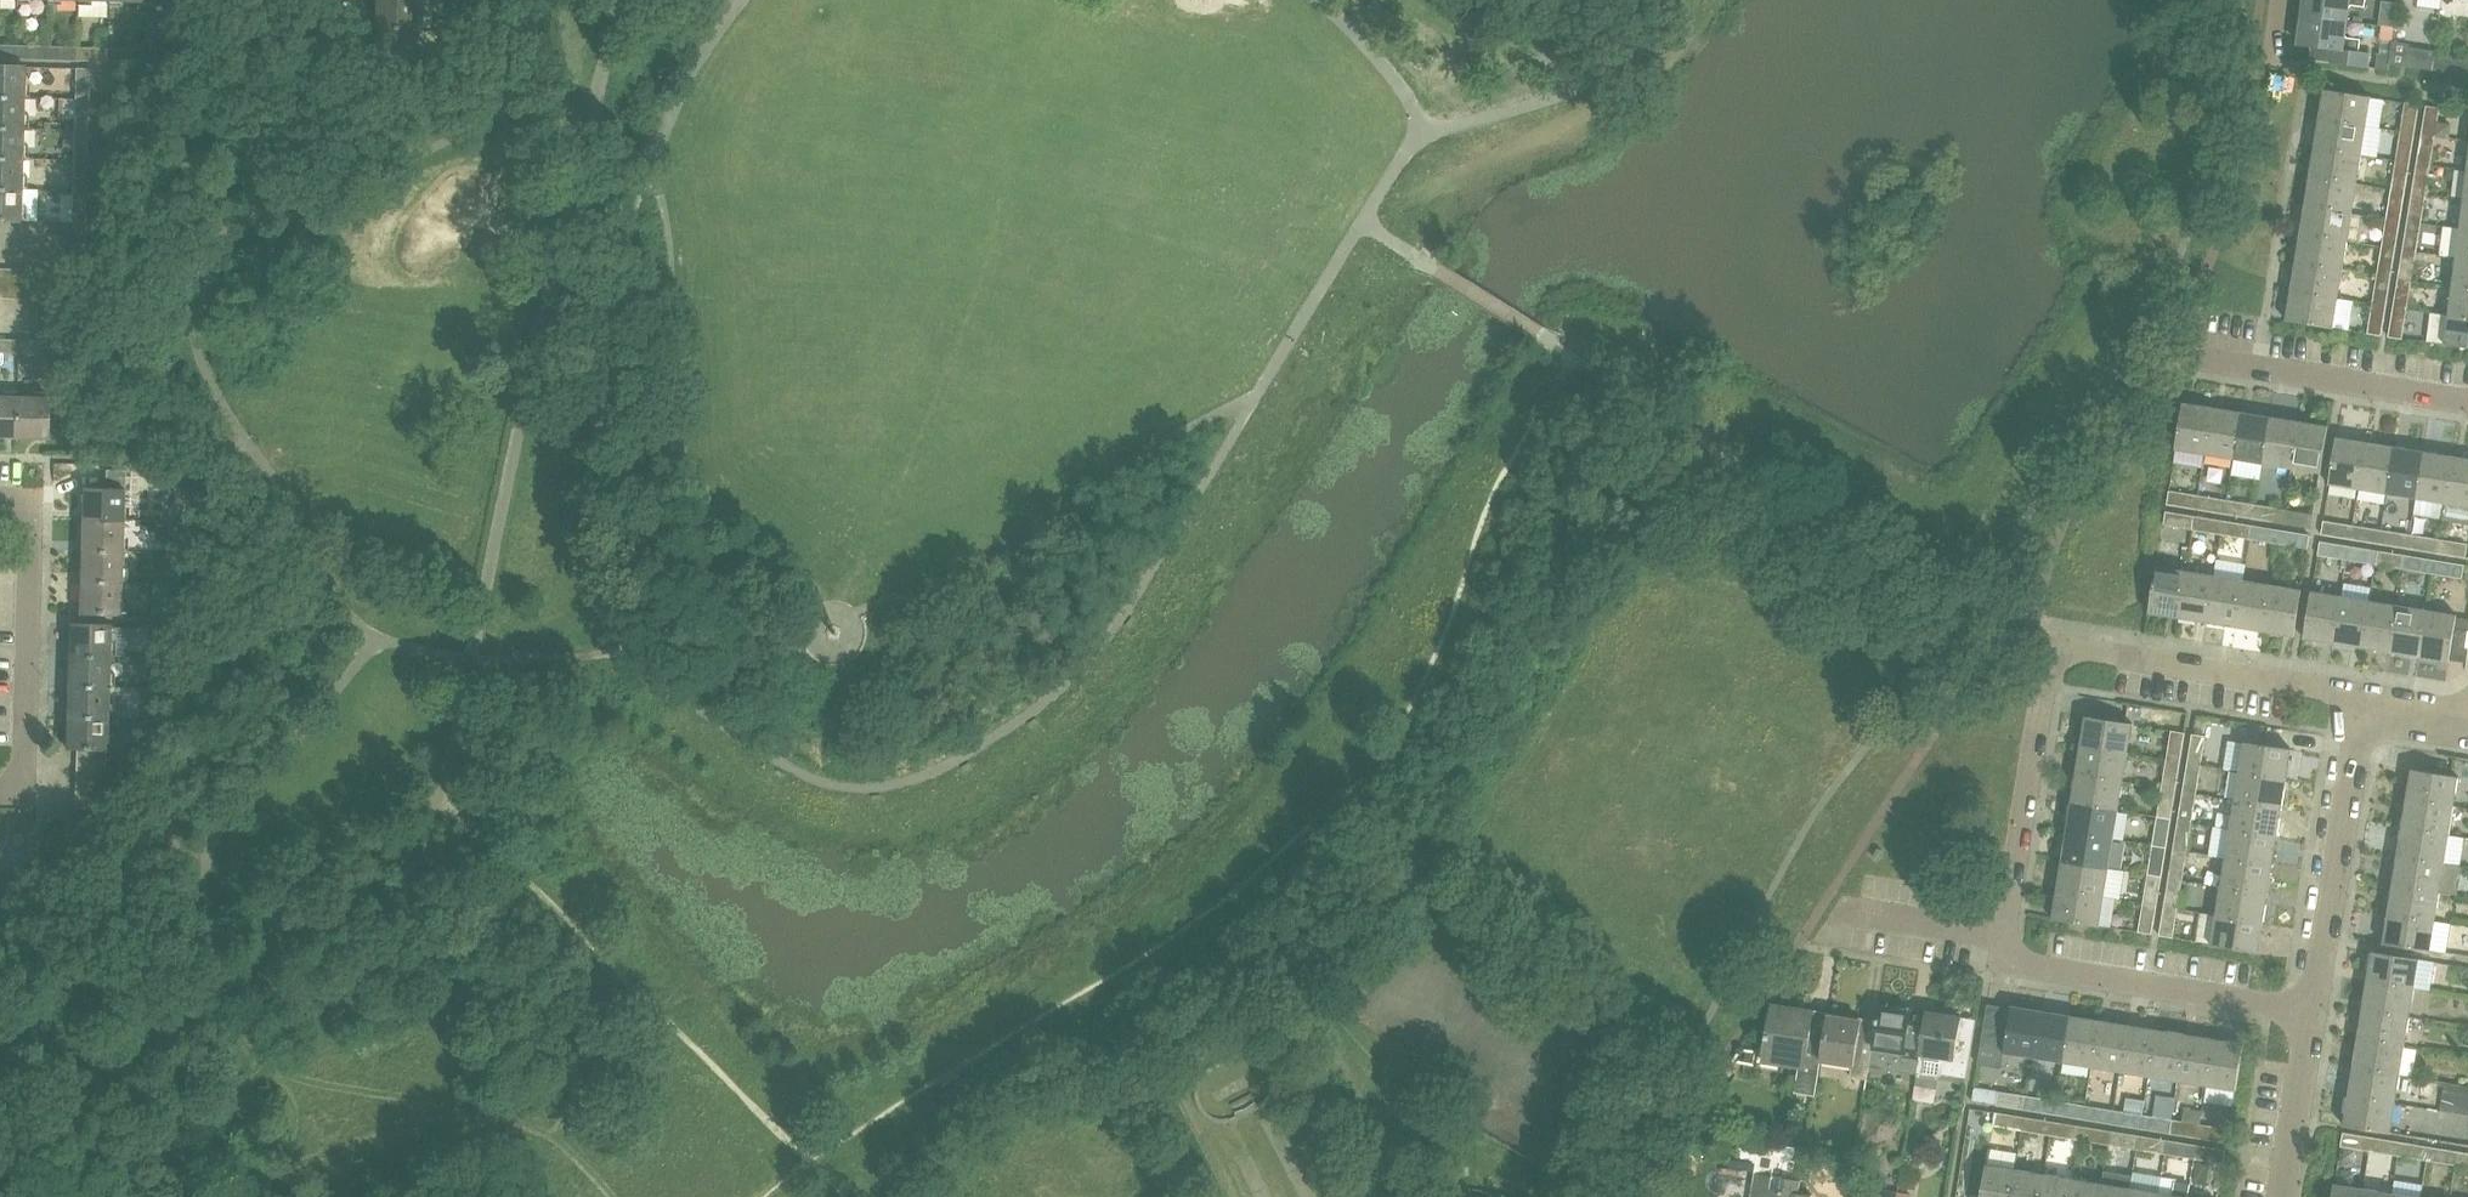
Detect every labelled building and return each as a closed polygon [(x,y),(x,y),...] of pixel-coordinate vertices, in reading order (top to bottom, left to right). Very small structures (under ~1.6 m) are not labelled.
[(374,26),(417,27),(418,0),(375,0),(374,26)] [(2347,21),(2349,8),(2353,5),(2366,7),(2367,0),(2306,0),(2304,16),(2347,21)] [(2345,33),(2347,21),(2304,16),(2300,44),(2334,48),(2332,62),(2369,67),(2371,52),(2360,51),(2362,39),(2348,37),(2345,33)] [(416,58),(417,27),(374,26),(373,57),(416,58)] [(15,45),(0,45),(0,58),(15,58),(15,45)] [(45,46),(15,45),(15,58),(45,59),(45,46)] [(76,47),(45,46),(45,59),(76,60),(76,47)] [(76,60),(106,61),(107,48),(76,47),(76,60)] [(2434,70),(2435,58),(2436,51),(2411,47),(2408,66),(2434,70)] [(137,48),(107,48),(106,61),(137,62),(137,48)] [(2392,54),(2379,53),(2377,68),(2390,69),(2392,54)] [(25,97),(26,66),(0,65),(0,96),(25,97)] [(89,98),(90,68),(77,68),(76,98),(89,98)] [(2325,89),(2320,118),(2367,126),(2372,97),(2325,89)] [(25,97),(0,96),(0,127),(24,127),(25,97)] [(76,129),(89,129),(89,98),(76,98),(76,129)] [(2401,132),(2415,134),(2420,104),(2406,102),(2401,132)] [(2436,135),(2439,118),(2441,108),(2427,106),(2426,111),(2422,133),(2436,135)] [(2320,118),(2315,147),(2363,155),(2367,126),(2320,118)] [(24,127),(0,127),(0,158),(24,158),(24,127)] [(76,129),(75,159),(88,160),(89,129),(76,129)] [(2415,134),(2401,132),(2397,160),(2410,163),(2415,134)] [(2418,162),(2431,164),(2436,135),(2422,133),(2418,162)] [(2310,176),(2358,184),(2363,155),(2315,147),(2310,176)] [(23,189),(24,158),(0,158),(0,189),(23,189)] [(75,159),(74,190),(88,190),(88,160),(75,159)] [(2392,189),(2406,191),(2410,163),(2397,160),(2392,189)] [(2431,164),(2418,162),(2413,191),(2426,193),(2431,164)] [(2310,176),(2306,205),(2353,212),(2358,184),(2310,176)] [(23,189),(0,189),(0,219),(22,220),(23,189)] [(2387,218),(2401,220),(2406,191),(2392,189),(2387,218)] [(74,190),(74,220),(87,221),(88,190),(74,190)] [(2413,191),(2408,220),(2422,222),(2426,193),(2413,191)] [(2353,212),(2306,205),(2301,233),(2348,241),(2353,212)] [(2387,218),(2382,247),(2396,249),(2401,220),(2387,218)] [(2408,220),(2403,249),(2417,251),(2422,222),(2408,220)] [(2461,227),(2457,256),(2467,257),(2467,228),(2461,227)] [(2301,233),(2296,262),(2344,270),(2348,241),(2301,233)] [(2396,249),(2382,247),(2377,275),(2391,278),(2396,249)] [(2403,249),(2399,278),(2412,279),(2417,251),(2403,249)] [(2453,285),(2467,287),(2467,257),(2457,256),(2453,285)] [(2296,262),(2292,291),(2339,299),(2344,270),(2296,262)] [(3,298),(18,298),(19,270),(4,269),(3,298)] [(18,298),(33,299),(34,270),(19,270),(18,298)] [(48,299),(49,271),(34,270),(33,299),(48,299)] [(2373,303),(2387,305),(2391,278),(2377,275),(2373,303)] [(2394,306),(2407,308),(2412,279),(2399,278),(2394,306)] [(2450,314),(2467,316),(2467,287),(2453,285),(2450,314)] [(2292,291),(2287,320),(2334,328),(2339,299),(2292,291)] [(2382,334),(2387,305),(2373,303),(2369,332),(2382,334)] [(2403,337),(2407,308),(2394,306),(2389,335),(2403,337)] [(2450,314),(2446,344),(2467,346),(2467,316),(2450,314)] [(0,339),(0,352),(19,352),(20,340),(0,339)] [(49,340),(20,340),(19,352),(49,353),(49,340)] [(77,357),(77,343),(64,343),(63,357),(77,357)] [(0,396),(0,438),(17,438),(18,396),(0,396)] [(49,397),(18,396),(17,438),(48,439),(49,397)] [(2176,450),(2206,455),(2214,407),(2184,402),(2176,450)] [(2242,412),(2214,407),(2206,455),(2235,459),(2242,412)] [(2235,459),(2264,464),(2271,417),(2242,412),(2235,459)] [(2300,422),(2271,417),(2264,464),(2292,469),(2300,422)] [(2300,422),(2292,469),(2322,474),(2330,426),(2300,422)] [(2330,485),(2359,490),(2367,442),(2338,438),(2330,485)] [(2396,447),(2367,442),(2359,490),(2388,494),(2396,447)] [(2396,447),(2388,494),(2417,499),(2425,452),(2396,447)] [(2454,457),(2425,452),(2417,499),(2446,504),(2454,457)] [(2454,457),(2446,504),(2467,508),(2467,459),(2454,457)] [(84,519),(126,520),(126,489),(85,487),(84,519)] [(2199,495),(2170,491),(2167,504),(2197,509),(2199,495)] [(2226,514),(2228,500),(2199,495),(2197,509),(2226,514)] [(2257,505),(2228,500),(2226,514),(2255,519),(2257,505)] [(2286,510),(2257,505),(2255,519),(2283,523),(2286,510)] [(2315,515),(2286,510),(2283,523),(2313,528),(2315,515)] [(2222,535),(2224,521),(2196,516),(2193,530),(2222,535)] [(125,551),(126,520),(84,519),(83,550),(125,551)] [(2322,534),(2351,539),(2353,525),(2324,519),(2322,534)] [(2253,526),(2224,521),(2222,535),(2251,539),(2253,526)] [(2353,525),(2351,539),(2380,544),(2382,530),(2353,525)] [(2251,539),(2280,544),(2282,531),(2253,526),(2251,539)] [(2409,549),(2411,535),(2382,530),(2380,544),(2409,549)] [(2312,535),(2282,531),(2280,544),(2309,549),(2312,535)] [(2411,535),(2409,549),(2438,553),(2440,540),(2411,535)] [(2467,558),(2467,556),(2467,545),(2440,540),(2438,553),(2467,558)] [(2347,560),(2350,546),(2320,541),(2318,555),(2347,560)] [(2350,546),(2347,560),(2376,565),(2379,551),(2350,546)] [(83,550),(82,580),(124,581),(125,551),(83,550)] [(2407,556),(2379,551),(2376,565),(2405,570),(2407,556)] [(2436,561),(2407,556),(2405,570),(2434,574),(2436,561)] [(2436,561),(2434,574),(2463,579),(2465,566),(2436,561)] [(2157,566),(2149,613),(2179,618),(2187,571),(2157,566)] [(2179,618),(2207,623),(2215,575),(2187,571),(2179,618)] [(2207,623),(2237,628),(2244,580),(2215,575),(2207,623)] [(123,613),(124,581),(82,580),(81,612),(123,613)] [(2237,628),(2265,632),(2273,585),(2244,580),(2237,628)] [(2273,585),(2265,632),(2295,637),(2302,590),(2273,585)] [(2304,639),(2334,644),(2341,596),(2312,591),(2304,639)] [(2362,648),(2370,601),(2341,596),(2334,644),(2362,648)] [(2362,648),(2391,653),(2399,606),(2370,601),(2362,648)] [(2391,653),(2420,658),(2428,611),(2399,606),(2391,653)] [(2450,663),(2457,615),(2428,611),(2420,658),(2450,663)] [(113,654),(114,624),(71,623),(70,653),(113,654)] [(154,625),(153,656),(168,656),(168,625),(154,625)] [(112,685),(113,654),(70,653),(69,684),(112,685)] [(153,656),(153,670),(152,686),(167,687),(168,656),(153,656)] [(69,715),(111,716),(112,685),(69,684),(69,715)] [(110,748),(111,716),(69,715),(68,747),(79,747),(108,748),(110,748)] [(2081,746),(2129,754),(2134,723),(2086,716),(2081,746)] [(2168,759),(2181,761),(2186,733),(2172,730),(2168,759)] [(2207,736),(2193,734),(2188,764),(2202,766),(2207,736)] [(2245,741),(2240,771),(2288,779),(2293,749),(2245,741)] [(2124,783),(2129,754),(2081,746),(2077,775),(2124,783)] [(108,748),(79,747),(79,761),(108,761),(108,748)] [(2163,788),(2177,790),(2181,761),(2168,759),(2163,788)] [(107,777),(108,761),(79,761),(78,776),(107,777)] [(2197,795),(2202,766),(2188,764),(2184,793),(2197,795)] [(2456,806),(2461,777),(2412,769),(2407,798),(2456,806)] [(2288,779),(2240,771),(2235,800),(2284,808),(2288,779)] [(2120,811),(2124,783),(2077,775),(2072,804),(2120,811)] [(107,792),(107,777),(78,776),(78,791),(107,792)] [(2172,819),(2177,790),(2163,788),(2158,817),(2172,819)] [(107,807),(107,792),(78,791),(77,807),(107,807)] [(2193,824),(2197,795),(2184,793),(2179,821),(2193,824)] [(2407,798),(2403,826),(2451,834),(2456,806),(2407,798)] [(2235,800),(2231,829),(2279,837),(2284,808),(2235,800)] [(2115,840),(2120,811),(2072,804),(2067,833),(2115,840)] [(2154,846),(2167,848),(2172,819),(2158,817),(2154,846)] [(2188,853),(2193,824),(2179,821),(2174,850),(2188,853)] [(2403,826),(2398,855),(2447,863),(2451,834),(2403,826)] [(2231,829),(2226,858),(2274,866),(2279,837),(2231,829)] [(2067,833),(2063,861),(2110,869),(2115,840),(2067,833)] [(2167,848),(2154,846),(2149,875),(2163,877),(2167,848)] [(2174,850),(2170,879),(2183,881),(2188,853),(2174,850)] [(2393,884),(2442,892),(2447,863),(2398,855),(2393,884)] [(2221,887),(2270,895),(2274,866),(2226,858),(2221,887)] [(2106,898),(2110,869),(2063,861),(2058,890),(2106,898)] [(2149,875),(2144,904),(2158,906),(2163,877),(2149,875)] [(2179,910),(2183,881),(2170,879),(2165,908),(2179,910)] [(2393,884),(2389,913),(2437,921),(2442,892),(2393,884)] [(2221,887),(2217,916),(2265,924),(2270,895),(2221,887)] [(2106,898),(2058,890),(2053,920),(2101,928),(2106,898)] [(2153,935),(2158,906),(2144,904),(2140,933),(2153,935)] [(2174,938),(2179,910),(2165,908),(2160,936),(2174,938)] [(2437,921),(2389,913),(2384,942),(2432,950),(2437,921)] [(2212,945),(2260,953),(2265,924),(2217,916),(2212,945)] [(2367,980),(2416,988),(2421,958),(2372,950),(2367,980)] [(2367,980),(2363,1009),(2412,1017),(2416,988),(2367,980)] [(1902,1061),(1920,1064),(1922,1055),(1929,1010),(1909,1007),(1909,1009),(1883,1005),(1882,1013),(1880,1013),(1879,1019),(1874,1048),(1903,1052),(1902,1061)] [(2042,1010),(2012,1005),(2012,1010),(1988,1006),(1981,1048),(2005,1052),(2004,1053),(2034,1058),(2042,1010)] [(1765,1059),(1786,1062),(1803,1065),(1799,1091),(1817,1094),(1823,1059),(1831,1011),(1815,1009),(1815,1011),(1781,1006),(1774,1048),(1767,1047),(1765,1059)] [(2407,1046),(2412,1017),(2363,1009),(2358,1038),(2407,1046)] [(1922,1055),(1920,1064),(1918,1077),(1915,1099),(1935,1102),(1939,1078),(1966,1082),(1975,1029),(1960,1027),(1962,1015),(1929,1010),(1922,1055)] [(2070,1014),(2042,1010),(2034,1058),(2063,1063),(2070,1014)] [(1848,1014),(1831,1011),(1823,1059),(1853,1064),(1852,1075),(1870,1078),(1874,1048),(1879,1019),(1862,1016),(1861,1019),(1847,1017),(1848,1014)] [(2063,1063),(2091,1067),(2099,1019),(2070,1014),(2063,1063)] [(2128,1024),(2099,1019),(2091,1067),(2120,1072),(2128,1024)] [(2120,1072),(2149,1077),(2157,1029),(2128,1024),(2120,1072)] [(2185,1033),(2157,1029),(2149,1077),(2178,1082),(2185,1033)] [(2206,1086),(2214,1038),(2185,1033),(2178,1082),(2206,1086)] [(2244,1043),(2214,1038),(2206,1086),(2236,1091),(2244,1043)] [(2358,1038),(2353,1066),(2402,1074),(2407,1046),(2358,1038)] [(1757,1053),(1747,1051),(1745,1062),(1755,1064),(1757,1053)] [(2353,1066),(2349,1095),(2397,1103),(2402,1074),(2353,1066)] [(1983,1103),(1996,1105),(1998,1092),(1985,1089),(1983,1103)] [(2025,1110),(2027,1096),(1998,1092),(1996,1105),(2025,1110)] [(2393,1132),(2397,1103),(2349,1095),(2344,1124),(2393,1132)] [(2056,1101),(2027,1096),(2025,1110),(2054,1114),(2056,1101)] [(2083,1119),(2085,1106),(2056,1101),(2054,1114),(2083,1119)] [(2114,1110),(2085,1106),(2083,1119),(2112,1124),(2114,1110)] [(2143,1115),(2114,1110),(2112,1124),(2140,1129),(2143,1115)] [(2025,1117),(1995,1112),(1993,1126),(2023,1131),(2025,1117)] [(2140,1129),(2169,1133),(2171,1120),(2143,1115),(2140,1129)] [(2051,1135),(2054,1122),(2025,1117),(2023,1131),(2051,1135)] [(2200,1124),(2171,1120),(2169,1133),(2198,1138),(2200,1124)] [(2082,1127),(2054,1122),(2051,1135),(2080,1140),(2082,1127)] [(2228,1143),(2231,1129),(2200,1124),(2198,1138),(2228,1143)] [(2082,1127),(2080,1140),(2109,1145),(2111,1131),(2082,1127)] [(1809,1130),(1790,1128),(1787,1144),(1807,1147),(1809,1130)] [(2138,1149),(2140,1136),(2111,1131),(2109,1145),(2138,1149)] [(2373,1136),(2343,1132),(2341,1145),(2370,1150),(2373,1136)] [(2140,1136),(2138,1149),(2167,1154),(2169,1141),(2140,1136)] [(2373,1136),(2370,1150),(2399,1155),(2401,1142),(2373,1136)] [(1814,1189),(1801,1187),(1803,1180),(1789,1177),(1794,1146),(1745,1138),(1741,1159),(1755,1161),(1750,1196),(1813,1196),(1814,1189)] [(2169,1141),(2167,1154),(2195,1159),(2197,1145),(2169,1141)] [(2428,1159),(2430,1147),(2401,1142),(2399,1155),(2428,1159)] [(2195,1159),(2225,1164),(2227,1150),(2197,1145),(2195,1159)] [(2430,1147),(2428,1159),(2457,1164),(2459,1152),(2430,1147)] [(2457,1164),(2467,1166),(2467,1154),(2459,1152),(2457,1164)] [(2214,1164),(2199,1161),(2196,1182),(2211,1184),(2214,1164)] [(2016,1168),(1987,1163),(1981,1196),(2012,1196),(2016,1168)] [(2012,1196),(2041,1196),(2045,1173),(2016,1168),(2012,1196)] [(1919,1172),(1903,1169),(1899,1186),(1916,1189),(1919,1172)] [(2074,1178),(2045,1173),(2041,1196),(2071,1196),(2074,1178)] [(2103,1182),(2074,1178),(2071,1196),(2100,1196),(2103,1182)] [(2189,1196),(2191,1183),(2176,1180),(2173,1194),(2160,1192),(2159,1196),(2189,1196)] [(2132,1187),(2103,1182),(2100,1196),(2130,1196),(2132,1187)] [(2364,1187),(2334,1182),(2332,1196),(2363,1196),(2364,1187)] [(2160,1192),(2132,1187),(2130,1196),(2159,1196),(2160,1192)] [(2393,1192),(2364,1187),(2363,1196),(2392,1196),(2393,1192)] [(1899,1191),(1885,1189),(1884,1196),(1898,1196),(1899,1191)]
